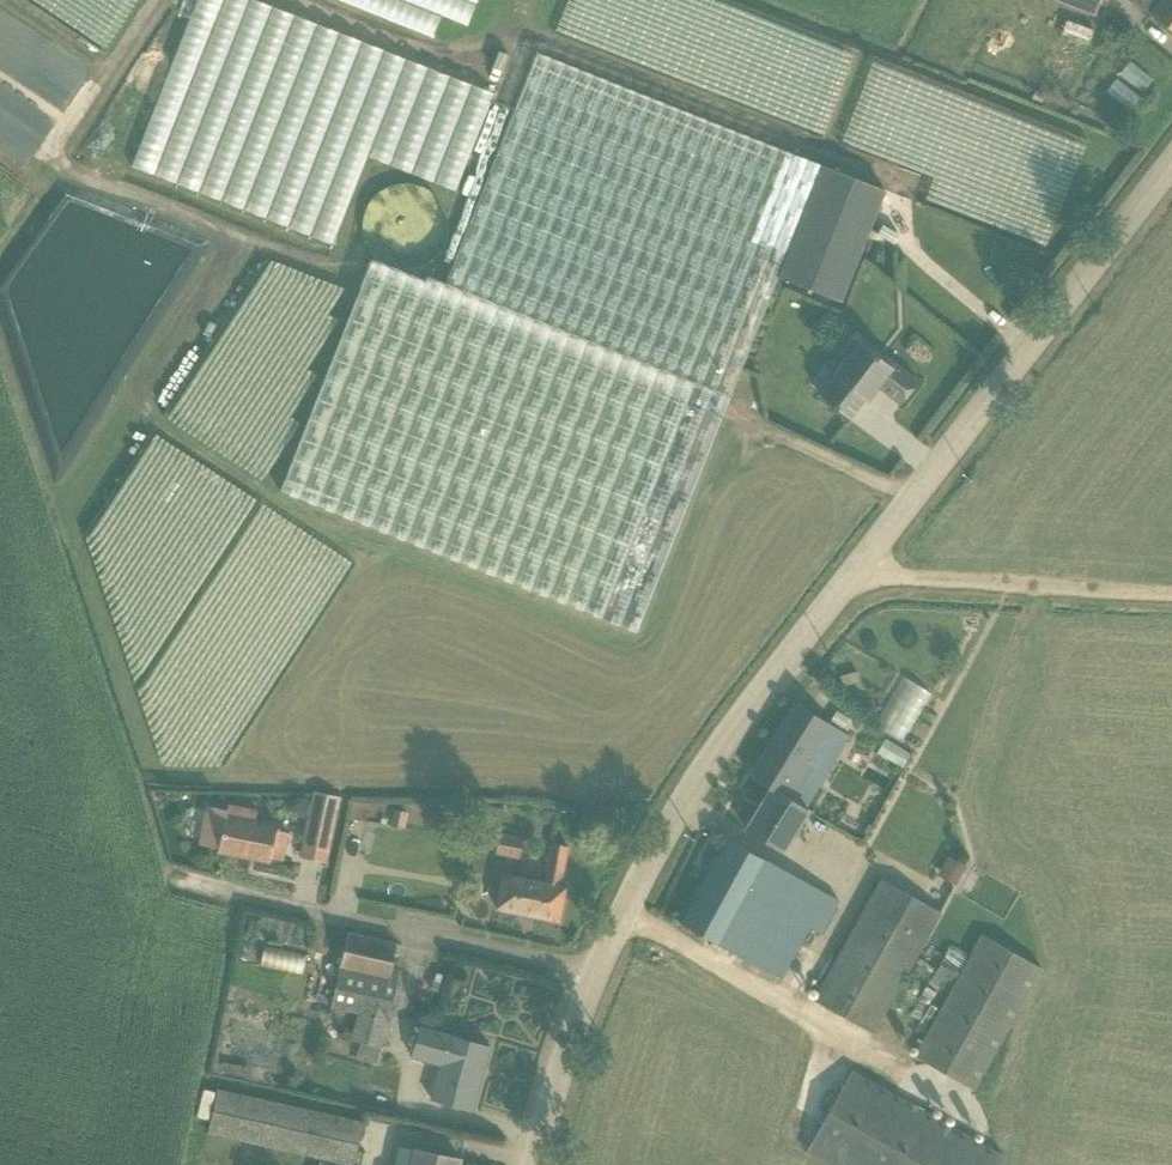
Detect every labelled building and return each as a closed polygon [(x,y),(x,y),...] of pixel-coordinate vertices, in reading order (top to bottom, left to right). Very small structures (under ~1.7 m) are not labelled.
[(217,0),(199,0),(135,177),(335,249),(370,153),(457,185),(491,90),(217,0)] [(430,39),(440,15),(472,28),(483,0),(328,0),(430,39)] [(678,66),(692,60),(691,85),(701,74),(755,94),(733,49),(746,43),(736,43),(725,18),(692,5),(690,36),(666,27),(675,23),(676,10),(666,1),(658,22),(647,1),(641,4),(639,0),(596,0),(596,11),(584,24),(615,52),(636,53),(637,43),(650,44),(649,66),(667,73),(669,36),(690,37),(689,55),(679,51),(678,66)] [(1171,46),(1171,0),(1152,0),(1137,20),(1171,47),(1171,46)] [(1055,5),(1048,34),(1077,40),(1083,12),(1055,5)] [(537,56),(436,299),(381,277),(292,491),(630,632),(775,284),(821,175),(537,56)] [(1035,243),(1068,138),(984,112),(977,135),(966,132),(958,157),(941,152),(936,167),(923,163),(912,199),(961,214),(960,219),(1035,243)] [(886,203),(821,175),(775,284),(846,310),(886,203)] [(447,241),(451,224),(448,209),(439,196),(413,183),(396,185),(382,194),(373,207),(369,223),(380,251),(392,261),(407,265),(424,263),(438,254),(447,241)] [(906,402),(922,380),(866,338),(822,395),(854,419),(881,383),(906,402)] [(788,793),(832,724),(795,701),(751,769),(776,785),(788,793)] [(849,774),(875,782),(880,767),(854,758),(849,774)] [(815,810),(788,793),(776,785),(749,828),(788,853),(815,810)] [(341,809),(312,802),(300,858),(329,864),(341,809)] [(849,804),(832,829),(865,851),(881,825),(849,804)] [(221,849),(219,855),(270,866),(272,859),(284,861),(290,834),(278,831),(279,826),(258,821),(260,811),(230,805),(229,811),(209,806),(200,844),(221,849)] [(526,835),(502,830),(497,853),(521,858),(526,835)] [(505,874),(497,911),(564,925),(572,888),(563,886),(572,845),(553,840),(544,882),(505,874)] [(937,849),(923,870),(941,881),(955,860),(937,849)] [(723,855),(681,933),(772,982),(798,933),(814,942),(826,920),(831,913),(723,855)] [(942,892),(990,920),(1006,892),(958,864),(942,892)] [(945,908),(879,871),(809,995),(875,1032),(945,908)] [(245,965),(290,968),(292,929),(247,927),(245,965)] [(388,969),(394,944),(349,934),(332,1005),(363,1013),(357,1040),(363,1041),(359,1055),(378,1059),(398,971),(388,969)] [(913,1077),(961,1102),(1030,973),(983,948),(913,1077)] [(405,1092),(478,1111),(495,1045),(423,1026),(405,1092)] [(832,1164),(990,1164),(998,1151),(855,1071),(810,1153),(832,1164)] [(221,1095),(214,1136),(319,1155),(317,1164),(351,1164),(359,1120),(221,1095)] [(467,1159),(393,1143),(388,1164),(466,1164),(467,1159)]
